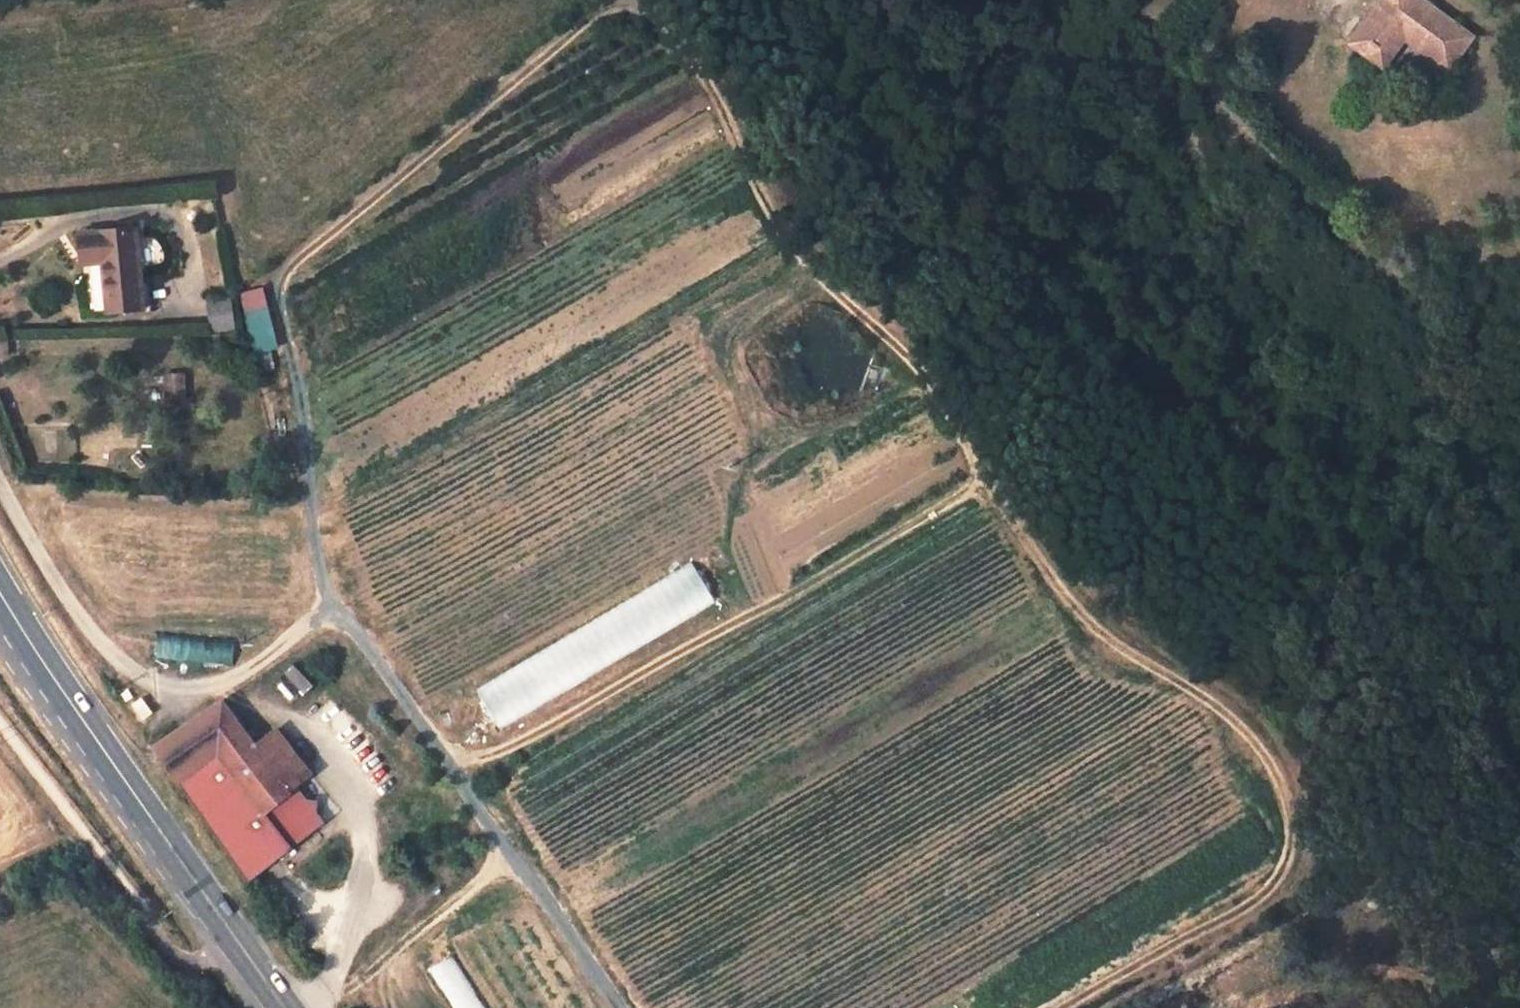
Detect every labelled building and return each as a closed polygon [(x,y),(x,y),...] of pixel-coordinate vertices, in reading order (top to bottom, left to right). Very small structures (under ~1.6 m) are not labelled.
[(1419,0),(1383,0),(1351,44),(1368,56),(1379,41),(1394,51),(1403,38),(1448,70),(1471,38),(1419,0)] [(1382,66),(1394,51),(1379,41),(1368,56),(1382,66)] [(133,225),(79,230),(84,260),(103,258),(110,306),(145,301),(133,225)] [(254,354),(278,347),(261,287),(237,294),(254,354)] [(212,334),(236,328),(229,298),(205,303),(212,334)] [(257,746),(223,702),(189,725),(156,748),(179,781),(249,881),(326,821),(317,810),(319,799),(308,797),(296,784),(311,772),(278,731),(257,746)]
